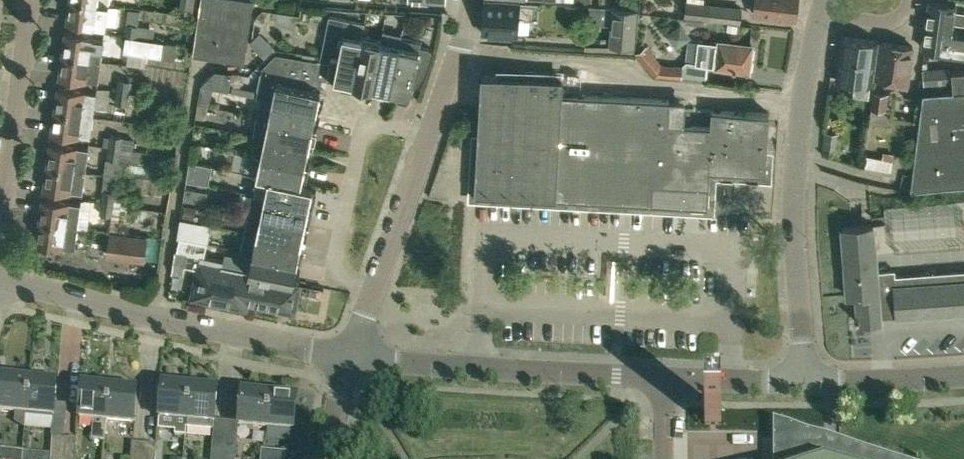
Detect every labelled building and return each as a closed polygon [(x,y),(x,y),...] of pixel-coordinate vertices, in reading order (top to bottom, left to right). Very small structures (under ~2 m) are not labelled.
[(108,4),(80,0),(69,0),(66,21),(95,25),(95,24),(105,26),(108,4)] [(251,0),(200,0),(192,53),(243,60),(251,0)] [(519,1),(508,0),(485,0),(482,31),(516,34),(519,1)] [(797,0),(756,0),(755,13),(796,17),(797,0)] [(925,24),(954,27),(955,22),(963,23),(963,11),(956,10),(957,4),(928,0),(925,24)] [(687,1),(685,16),(741,22),(742,7),(687,1)] [(635,49),(638,9),(612,7),(609,47),(635,49)] [(317,61),(314,75),(323,77),(334,79),(334,76),(341,78),(340,82),(353,85),(354,80),(362,35),(364,27),(365,22),(329,15),(320,59),(317,58),(317,61)] [(126,35),(137,36),(139,24),(127,22),(126,35)] [(954,27),(925,24),(922,46),(934,47),(934,51),(963,55),(963,29),(954,27)] [(65,31),(61,54),(101,60),(105,38),(93,36),(93,35),(65,31)] [(165,40),(137,36),(126,35),(124,50),(162,56),(165,40)] [(362,35),(354,80),(360,81),(359,86),(372,88),(372,84),(381,39),(362,35)] [(873,81),(878,40),(841,35),(836,76),(873,81)] [(400,43),(392,88),(399,89),(398,94),(410,96),(413,83),(415,84),(418,82),(420,79),(422,76),(425,71),(428,64),(430,56),(432,49),(420,47),(421,42),(401,38),(400,43)] [(381,39),(372,84),(379,85),(378,90),(391,92),(392,88),(400,43),(381,39)] [(909,79),(913,44),(881,40),(877,75),(909,79)] [(750,69),(752,44),(720,41),(720,43),(699,41),(697,64),(750,69)] [(647,46),(635,54),(655,78),(682,81),(683,67),(663,65),(647,46)] [(98,82),(101,60),(61,54),(58,77),(86,81),(87,81),(98,82)] [(258,95),(257,96),(261,97),(261,96),(317,107),(318,100),(323,101),(326,89),(321,88),(312,86),(314,75),(317,61),(299,58),(276,54),(263,66),(258,95)] [(911,192),(963,188),(963,69),(949,70),(951,90),(923,92),(911,192)] [(483,72),(476,192),(651,202),(708,206),(709,186),(710,170),(766,173),(770,112),(712,109),(711,126),(684,124),(686,103),(669,102),(669,98),(563,92),(564,77),(483,72)] [(229,74),(230,88),(250,88),(250,73),(229,74)] [(130,92),(131,81),(118,79),(117,91),(130,92)] [(208,104),(210,105),(214,86),(201,84),(198,102),(208,104)] [(93,115),(96,93),(85,92),(85,91),(57,87),(54,110),(93,115)] [(130,92),(117,91),(115,103),(128,105),(130,92)] [(872,108),(886,110),(888,93),(874,91),(872,108)] [(261,97),(257,114),(313,126),(314,120),(319,121),(322,108),(317,107),(261,96),(261,97)] [(90,137),(93,115),(54,110),(51,133),(79,137),(79,136),(90,137)] [(253,133),(253,134),(264,136),(309,145),(311,139),(315,140),(318,127),(313,126),(257,114),(253,133)] [(825,131),(822,153),(837,155),(839,133),(825,131)] [(122,148),(124,136),(111,134),(109,146),(122,148)] [(264,136),(261,154),(306,164),(307,158),(312,159),(314,146),(309,145),(264,136)] [(49,143),(46,166),(84,171),(88,149),(77,147),(49,143)] [(122,148),(109,146),(107,158),(120,160),(122,148)] [(106,170),(106,150),(91,150),(90,169),(106,170)] [(247,151),(243,171),(257,174),(269,176),(302,183),(303,176),(308,177),(310,165),(306,164),(261,154),(247,151)] [(200,182),(204,163),(190,160),(186,179),(200,182)] [(82,192),(84,171),(46,166),(43,188),(71,192),(71,191),(82,192)] [(269,176),(265,195),(310,204),(312,197),(316,198),(319,185),(307,183),(307,184),(302,183),(269,176)] [(183,198),(205,202),(207,190),(185,186),(183,198)] [(103,190),(101,201),(114,202),(116,191),(103,190)] [(265,195),(261,214),(306,223),(308,216),(312,217),(315,205),(310,204),(265,195)] [(41,198),(38,221),(77,226),(80,204),(69,203),(69,202),(41,198)] [(85,198),(82,223),(93,224),(96,199),(85,198)] [(101,201),(100,214),(113,215),(114,202),(101,201)] [(261,214),(258,233),(302,242),(304,235),(308,236),(311,224),(306,223),(261,214)] [(180,218),(178,236),(180,236),(193,239),(196,221),(180,218)] [(77,226),(38,221),(35,244),(63,248),(63,247),(74,248),(77,226)] [(963,311),(963,270),(896,275),(895,269),(878,270),(875,224),(842,227),(848,297),(858,296),(860,324),(881,322),(881,317),(963,311)] [(148,237),(110,231),(106,257),(144,262),(148,237)] [(258,233),(254,251),(299,260),(300,254),(305,255),(307,243),(302,242),(258,233)] [(180,236),(177,250),(188,252),(204,255),(207,242),(193,239),(180,236)] [(956,255),(963,251),(963,238),(963,236),(950,242),(956,255)] [(177,250),(173,271),(184,273),(186,265),(186,264),(188,252),(177,250)] [(254,251),(250,270),(288,278),(295,280),(296,273),(301,274),(303,261),(299,260),(254,251)] [(186,264),(186,265),(200,268),(195,296),(208,298),(247,306),(248,300),(250,300),(282,307),(294,309),(300,281),(299,281),(295,280),(288,278),(250,270),(223,264),(224,260),(204,255),(188,252),(186,264)] [(27,413),(31,380),(2,377),(0,401),(0,411),(27,413)] [(54,416),(57,382),(31,380),(27,413),(54,416)] [(185,436),(186,428),(189,387),(162,384),(159,418),(176,419),(174,434),(185,436)] [(105,441),(107,421),(110,388),(82,385),(79,419),(94,420),(92,440),(105,441)] [(217,390),(189,387),(186,428),(212,430),(217,390)] [(137,391),(110,388),(107,421),(134,424),(137,391)] [(238,425),(266,428),(269,394),(242,392),(238,425)] [(296,397),(269,394),(266,428),(293,430),(296,397)] [(723,407),(704,407),(704,425),(723,425),(723,407)] [(774,421),(774,458),(893,458),(774,421)] [(50,458),(63,458),(64,438),(52,437),(50,458)] [(63,458),(75,458),(77,439),(64,438),(63,458)] [(130,458),(143,458),(144,444),(132,443),(130,458)] [(143,458),(155,458),(156,445),(144,444),(143,458)] [(51,451),(24,448),(23,458),(50,458),(51,451)] [(24,451),(0,449),(0,458),(23,458),(24,451)] [(224,450),(211,449),(210,458),(223,458),(224,450)] [(224,450),(223,458),(236,458),(236,451),(224,450)]
